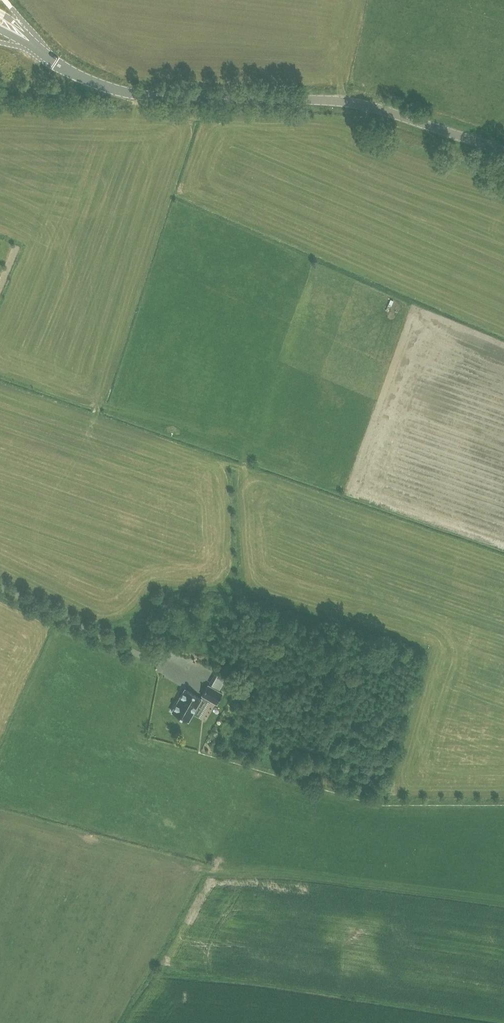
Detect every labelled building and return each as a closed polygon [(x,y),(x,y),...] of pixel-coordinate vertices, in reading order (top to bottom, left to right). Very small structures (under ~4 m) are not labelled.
[(202,695),(216,704),(222,693),(208,685),(202,695)] [(193,712),(197,706),(201,698),(185,689),(172,711),(188,721),(193,712)]
